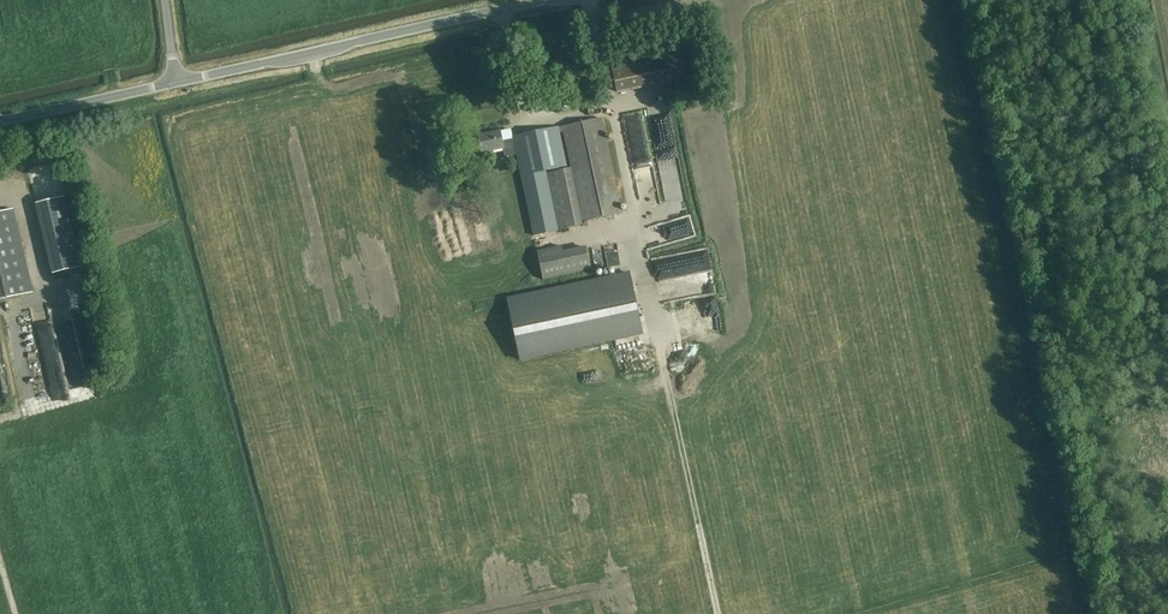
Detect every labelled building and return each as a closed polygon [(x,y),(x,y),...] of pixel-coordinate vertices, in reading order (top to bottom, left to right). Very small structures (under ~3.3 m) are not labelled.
[(610,63),(613,75),(617,92),(687,77),(681,48),(610,63)] [(554,99),(558,114),(572,110),(568,95),(554,99)] [(648,118),(627,122),(634,160),(649,157),(651,167),(636,170),(638,183),(650,181),(651,187),(660,185),(662,198),(666,197),(664,183),(678,180),(679,184),(683,183),(669,107),(647,112),(648,118)] [(505,157),(517,155),(533,234),(580,225),(569,169),(546,174),(546,172),(567,167),(559,133),(564,132),(583,222),(621,214),(600,118),(513,137),(513,139),(502,141),(500,132),(478,136),(482,152),(503,148),(505,157)] [(81,267),(67,209),(64,197),(36,204),(53,274),(81,267)] [(16,221),(13,209),(0,212),(0,301),(33,293),(16,221)] [(675,223),(676,224),(670,226),(675,241),(695,234),(689,218),(675,223)] [(537,251),(542,278),(543,280),(591,270),(586,246),(563,251),(561,246),(537,251)] [(526,294),(507,298),(520,361),(615,341),(643,336),(630,273),(526,294)] [(68,392),(87,388),(67,294),(48,298),(49,302),(32,306),(50,394),(67,390),(68,392)]
